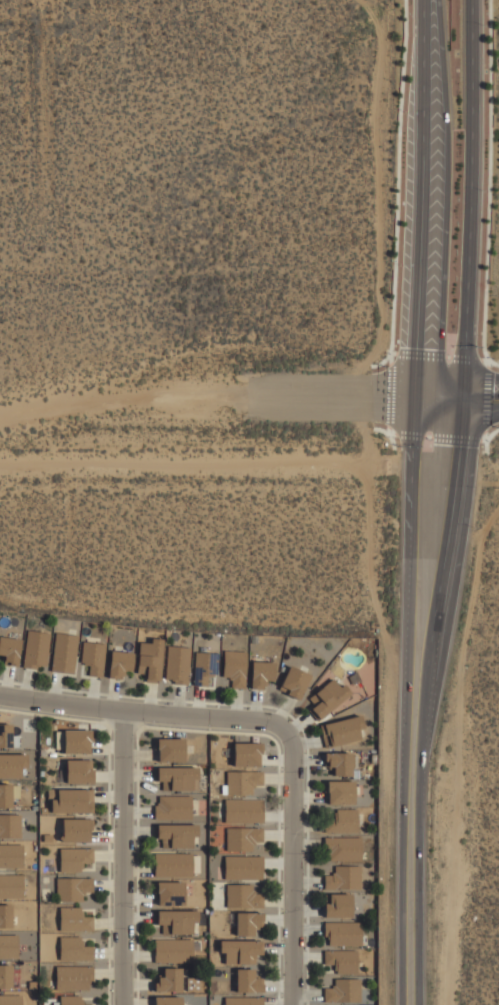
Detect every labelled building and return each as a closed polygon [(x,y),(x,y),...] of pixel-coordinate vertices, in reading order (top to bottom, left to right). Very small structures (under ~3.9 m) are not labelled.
[(47,668),(49,632),(25,631),(23,667),(47,668)] [(77,635),(53,633),(51,672),(75,673),(77,635)] [(3,663),(17,665),(21,639),(0,637),(0,655),(4,655),(3,663)] [(162,639),(150,638),(150,643),(138,642),(137,673),(145,674),(145,680),(160,680),(162,639)] [(88,676),(103,677),(104,643),(82,642),(81,663),(89,664),(88,676)] [(189,647),(166,646),(165,682),(189,683),(189,647)] [(245,688),(246,651),(223,650),(222,678),(231,678),(231,688),(245,688)] [(132,671),(133,652),(109,651),(108,678),(122,679),(123,670),(132,671)] [(274,662),(251,661),(250,689),(266,689),(266,680),(274,681),(274,662)] [(300,698),(310,675),(289,666),(278,689),(300,698)] [(320,701),(310,708),(318,719),(351,694),(344,684),(339,687),(332,678),(314,693),(320,701)] [(327,745),(360,740),(358,729),(362,729),(361,717),(324,722),(327,745)] [(63,753),(89,753),(90,730),(63,730),(63,753)] [(183,738),(156,739),(157,761),(184,761),(183,738)] [(260,743),(233,743),(232,766),(259,766),(260,743)] [(325,753),(326,767),(333,767),(333,776),(351,775),(351,752),(325,753)] [(65,782),(91,783),(91,760),(65,760),(65,782)] [(197,767),(157,767),(156,781),(169,781),(169,790),(197,790),(197,767)] [(252,794),(252,785),(262,785),(262,771),(226,771),(225,794),(252,794)] [(354,803),(353,780),(327,781),(327,804),(354,803)] [(11,807),(11,798),(18,798),(19,784),(0,784),(0,807),(11,807)] [(93,790),(49,789),(48,813),(92,813),(93,790)] [(156,839),(169,838),(169,848),(192,847),(192,836),(193,836),(192,795),(154,796),(156,839)] [(262,823),(262,799),(224,799),(224,822),(262,823)] [(357,809),(335,809),(335,819),(324,819),(324,832),(357,832),(357,809)] [(20,838),(20,814),(0,815),(0,838),(20,838)] [(89,842),(89,819),(61,819),(61,842),(89,842)] [(262,841),(262,827),(225,828),(226,851),(253,850),(253,842),(262,841)] [(324,837),(324,860),(360,861),(361,838),(324,837)] [(22,868),(23,845),(0,844),(0,868),(22,868)] [(59,849),(59,871),(81,870),(81,863),(93,862),(93,848),(59,849)] [(154,853),(156,908),(157,925),(169,924),(170,934),(192,933),(192,923),(198,922),(197,907),(184,907),(183,880),(193,880),(192,852),(154,853)] [(323,888),(360,888),(360,866),(334,866),(334,874),(324,874),(323,888)] [(22,898),(22,874),(0,875),(0,898),(22,898)] [(83,901),(83,891),(92,891),(92,878),(56,879),(56,901),(83,901)] [(350,917),(351,894),(329,893),(328,903),(324,903),(324,917),(350,917)] [(59,930),(93,931),(93,917),(81,917),(81,908),(59,907),(59,930)] [(361,945),(360,922),(323,923),(324,938),(328,938),(328,946),(361,945)] [(59,960),(92,960),(92,946),(81,946),(81,937),(59,937),(59,960)] [(154,938),(153,962),(193,963),(193,950),(199,950),(199,941),(191,941),(191,939),(154,938)] [(324,965),(336,964),(336,974),(357,973),(356,950),(323,951),(324,965)] [(11,965),(0,965),(0,988),(11,988),(11,965)] [(55,990),(91,989),(91,966),(55,967),(55,990)] [(254,968),(235,968),(235,996),(262,996),(262,976),(254,976),(254,968)] [(324,987),(323,1002),(359,1002),(360,979),(334,978),(334,987),(324,987)] [(0,995),(0,1004),(19,1004),(19,995),(0,995)] [(92,1004),(81,1004),(81,996),(59,996),(59,1004),(92,1004)] [(154,997),(154,1004),(181,1004),(180,997),(154,997)]
